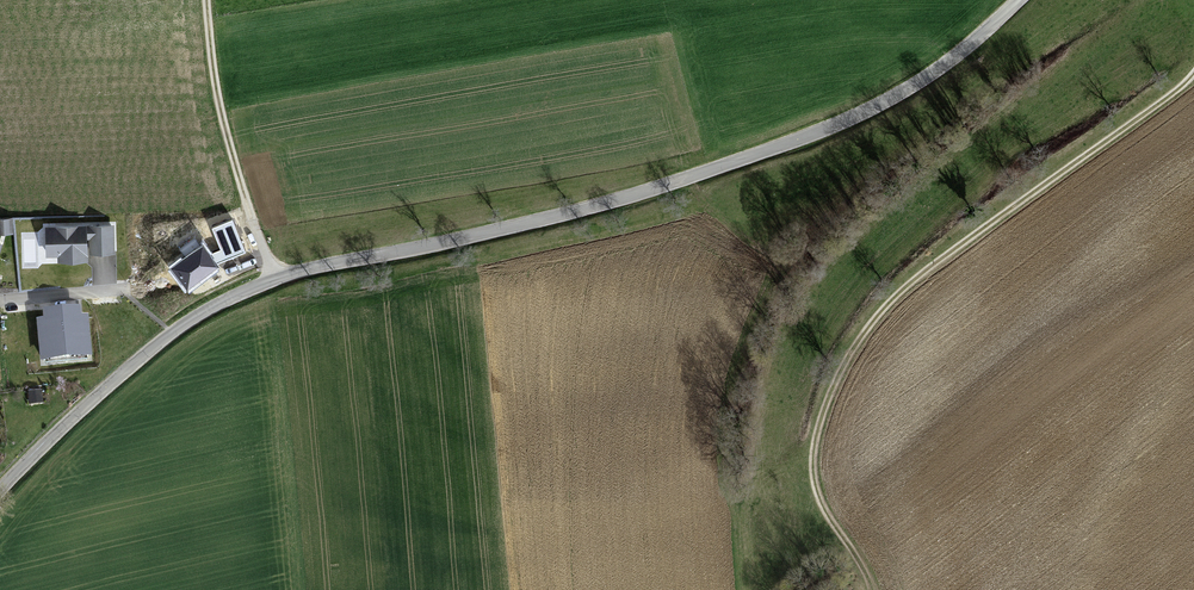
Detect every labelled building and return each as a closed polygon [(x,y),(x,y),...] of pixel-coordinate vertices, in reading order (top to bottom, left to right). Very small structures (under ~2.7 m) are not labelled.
[(0,218),(0,234),(12,234),(12,218),(0,218)] [(202,247),(171,269),(188,292),(220,269),(216,264),(245,252),(232,219),(212,228),(220,251),(209,255),(202,247)] [(117,225),(51,225),(51,254),(64,254),(65,260),(95,259),(95,254),(118,254),(117,225)] [(36,318),(40,360),(92,356),(89,314),(81,315),(81,305),(42,308),(43,318),(36,318)] [(28,391),(30,404),(43,402),(42,389),(28,391)]
